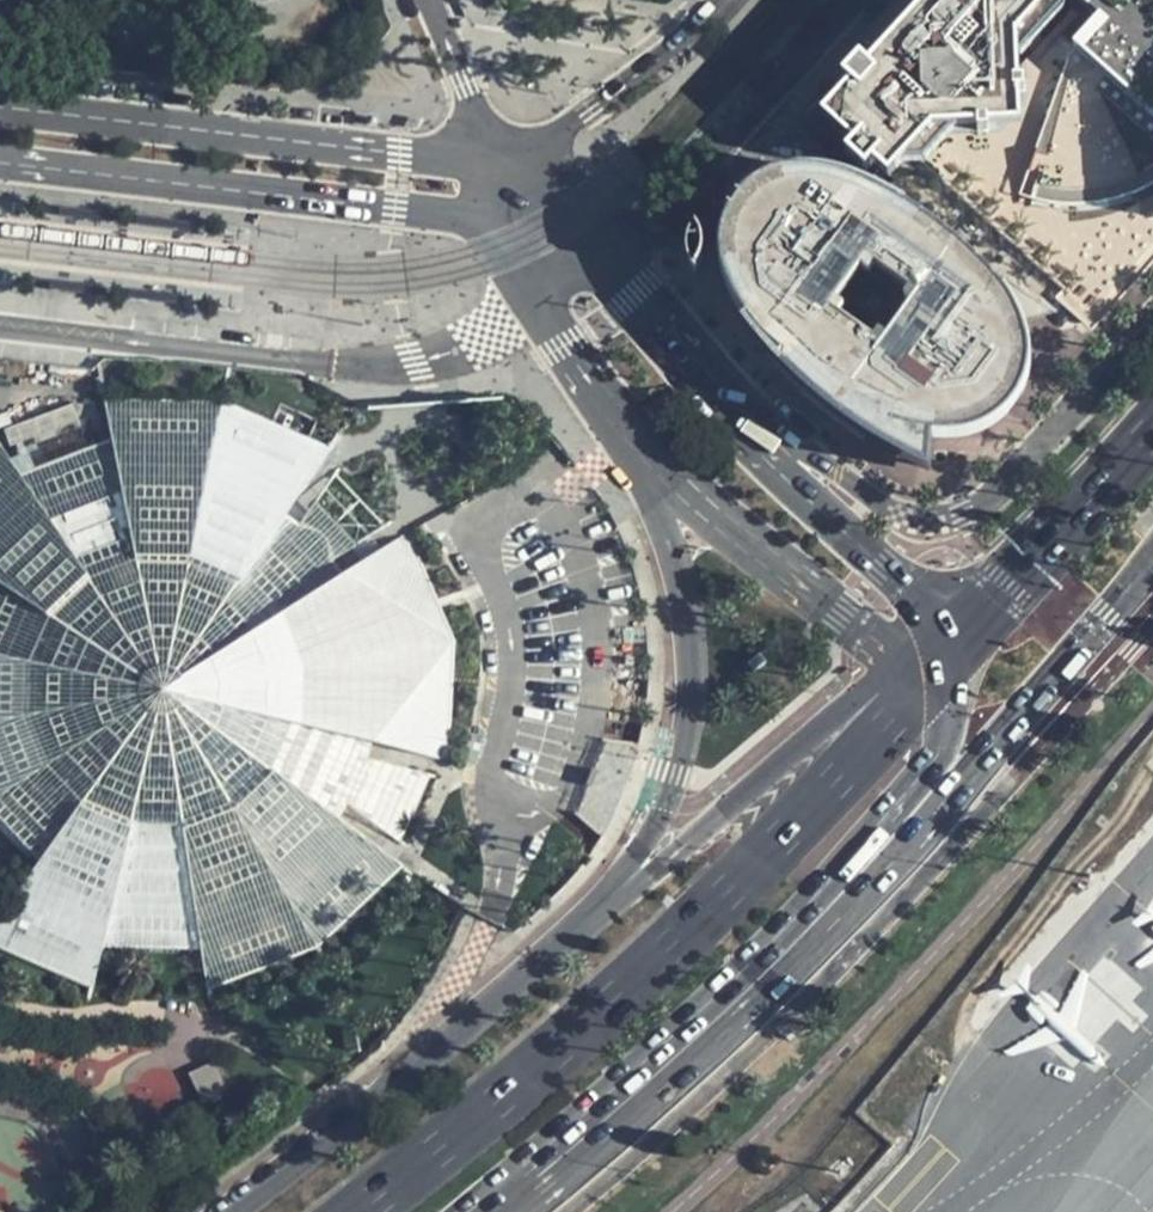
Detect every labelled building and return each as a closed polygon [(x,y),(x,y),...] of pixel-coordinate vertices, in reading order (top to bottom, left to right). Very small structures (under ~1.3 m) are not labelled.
[(852,54),(858,60),(841,78),(849,85),(823,114),(855,136),(841,153),(859,170),(866,163),(882,177),(903,154),(1088,317),(1152,245),(1152,0),(902,0),(852,54)] [(859,170),(852,164),(844,177),(848,179),(856,181),(866,185),(878,190),(887,194),(894,198),(904,204),(910,208),(859,170)] [(735,193),(730,201),(727,209),(724,215),(721,226),(720,237),(720,249),(720,259),(722,269),(725,282),(730,295),(738,308),(759,334),(778,356),(798,373),(809,382),(817,388),(833,399),(859,412),(875,419),(893,425),(909,429),(923,432),(938,434),(953,434),(966,432),(979,429),(992,423),(1003,416),(1012,409),(1020,400),(1025,389),(1029,376),(1031,363),(1029,348),(1027,337),(1021,322),(1015,313),(1010,304),(1001,291),(992,281),(986,272),(977,263),(970,255),(959,244),(953,239),(945,232),(934,224),(926,218),(910,208),(904,204),(894,198),(887,194),(878,190),(866,185),(856,181),(848,179),(844,177),(834,173),(820,169),(808,169),(791,170),(781,170),(767,173),(754,178),(743,186),(735,193)] [(698,229),(693,223),(687,236),(686,248),(689,259),(693,269),(700,258),(702,248),(702,234),(698,229)] [(1021,322),(1056,312),(953,239),(959,244),(970,255),(977,263),(986,272),(992,281),(1001,291),(1010,304),(1015,313),(1021,322)] [(9,822),(17,831),(45,856),(0,924),(0,940),(101,984),(109,942),(201,942),(212,984),(323,940),(403,857),(341,811),(350,798),(404,834),(436,761),(373,743),(376,731),(454,747),(447,632),(407,535),(350,571),(346,565),(342,559),(396,521),(343,469),(300,519),(287,508),(333,443),(227,399),(107,398),(115,438),(25,472),(3,439),(0,442),(0,815),(9,822)]
